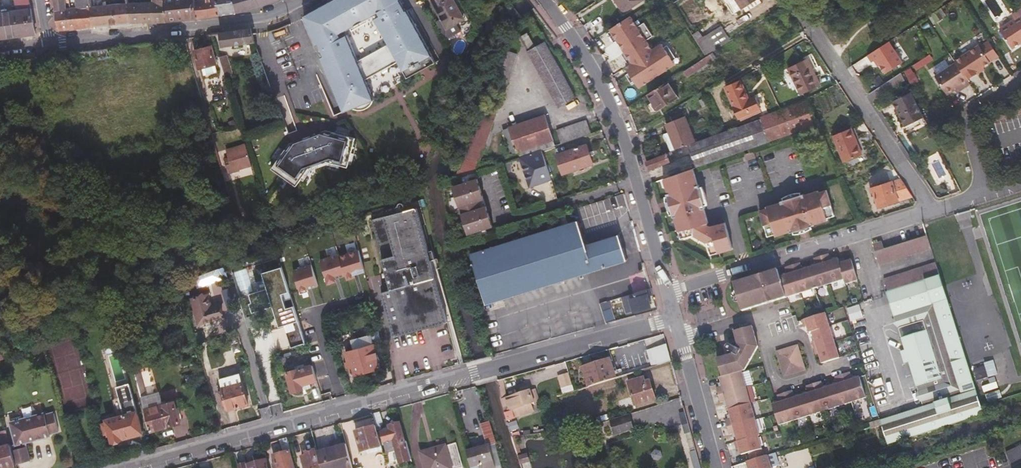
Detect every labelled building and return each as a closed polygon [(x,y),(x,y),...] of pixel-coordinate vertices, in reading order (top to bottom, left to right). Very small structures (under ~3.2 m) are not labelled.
[(1,38),(36,32),(32,9),(30,2),(18,4),(19,11),(7,13),(9,10),(8,2),(1,3),(0,0),(0,32),(1,38)] [(58,31),(73,29),(94,27),(90,6),(89,0),(79,0),(81,7),(71,8),(70,4),(65,5),(65,0),(53,0),(58,31)] [(168,22),(163,0),(153,0),(153,1),(128,3),(131,23),(140,23),(168,22)] [(198,19),(194,0),(163,0),(168,22),(174,21),(198,19)] [(215,0),(194,0),(198,19),(220,15),(215,0)] [(220,15),(237,13),(234,0),(215,0),(220,15)] [(237,13),(252,9),(266,5),(277,0),(234,0),(237,13)] [(340,109),(342,113),(350,110),(352,111),(354,112),(356,112),(359,112),(361,112),(362,111),(363,111),(365,110),(367,109),(368,107),(369,106),(370,104),(370,103),(371,102),(363,82),(398,62),(407,78),(435,63),(434,61),(401,0),(331,0),(328,1),(303,15),(340,109)] [(463,19),(453,0),(431,0),(441,18),(437,21),(440,27),(444,25),(447,28),(463,19)] [(642,0),(614,0),(623,13),(642,0)] [(742,8),(755,0),(737,0),(742,8)] [(131,23),(128,3),(116,3),(90,6),(94,27),(127,23),(131,23)] [(1018,13),(1012,17),(1015,21),(1000,31),(1012,50),(1020,44),(1020,43),(1020,42),(1020,17),(1018,13)] [(254,41),(252,28),(237,31),(221,33),(222,46),(254,41)] [(271,31),(267,33),(271,42),(275,40),(271,31)] [(559,107),(575,97),(545,41),(536,47),(527,33),(521,37),(529,50),(528,51),(559,107)] [(698,44),(705,55),(715,48),(708,38),(698,44)] [(903,61),(889,41),(868,55),(872,62),(875,60),(877,59),(881,64),(886,73),(903,61)] [(211,46),(195,51),(200,69),(203,68),(205,75),(217,71),(215,64),(216,63),(211,46)] [(120,54),(120,47),(97,50),(98,60),(116,57),(116,55),(120,54)] [(980,47),(956,62),(957,64),(968,82),(980,74),(979,72),(984,69),(991,64),(980,47)] [(466,176),(477,172),(493,126),(518,54),(503,49),(484,108),(480,107),(454,179),(466,176)] [(668,81),(703,58),(699,52),(688,59),(684,54),(628,90),(636,102),(648,94),(664,84),(668,81)] [(227,54),(218,54),(221,64),(226,77),(233,75),(227,54)] [(809,72),(811,71),(806,59),(789,68),(802,95),(816,88),(809,72)] [(968,82),(957,64),(936,77),(948,95),(955,91),(961,87),(963,90),(970,85),(968,82)] [(813,70),(811,71),(809,72),(816,88),(820,85),(813,70)] [(893,85),(903,82),(901,75),(891,77),(893,85)] [(221,78),(209,81),(211,88),(223,84),(221,78)] [(740,118),(760,109),(755,97),(749,99),(741,80),(726,87),(740,118)] [(664,84),(648,94),(652,102),(648,105),(651,112),(654,110),(655,112),(657,110),(657,111),(678,98),(668,81),(664,84)] [(926,122),(911,92),(893,101),(908,131),(926,122)] [(808,100),(767,113),(760,116),(761,119),(688,144),(696,168),(783,138),(818,125),(808,100)] [(519,153),(520,158),(526,155),(541,151),(555,146),(545,115),(503,130),(505,136),(511,153),(511,154),(516,152),(517,153),(519,153)] [(683,146),(688,144),(695,142),(686,116),(666,124),(669,132),(662,134),(666,144),(668,143),(672,151),(683,146)] [(561,143),(592,134),(587,120),(557,130),(561,143)] [(844,162),(863,154),(851,128),(833,135),(844,162)] [(287,144),(269,169),(290,185),(304,167),(324,160),(346,166),(353,140),(324,131),(287,144)] [(504,155),(511,153),(505,136),(498,139),(504,155)] [(228,173),(251,166),(245,144),(225,150),(226,152),(222,153),(223,156),(227,155),(229,164),(226,165),(228,173)] [(587,145),(566,152),(569,161),(566,163),(569,172),(572,171),(572,172),(593,164),(587,145)] [(520,158),(519,158),(529,188),(551,181),(541,151),(526,155),(520,158)] [(672,151),(647,161),(648,164),(649,170),(671,162),(670,161),(673,160),(672,156),(673,156),(674,156),(672,151)] [(697,185),(693,169),(665,178),(668,187),(669,193),(667,194),(668,197),(672,213),(673,217),(675,216),(681,237),(693,233),(706,242),(710,255),(732,249),(725,223),(707,227),(704,226),(704,224),(708,223),(704,207),(705,207),(704,204),(700,188),(699,184),(697,185)] [(460,182),(466,180),(469,179),(477,176),(476,174),(459,179),(460,182)] [(483,229),(486,228),(492,226),(477,179),(470,181),(467,182),(453,186),(467,234),(483,229)] [(909,198),(911,207),(913,207),(916,202),(902,179),(871,189),(872,193),(874,192),(879,207),(909,198)] [(790,232),(793,231),(808,226),(811,225),(810,224),(824,219),(824,218),(832,215),(824,190),(816,192),(815,191),(801,195),(801,194),(798,195),(783,199),(780,200),(781,201),(767,206),(767,207),(759,210),(767,236),(776,233),(776,234),(790,230),(790,232)] [(599,216),(597,204),(579,206),(582,230),(604,227),(603,221),(628,218),(625,195),(603,198),(606,215),(599,216)] [(430,260),(427,251),(415,208),(406,210),(400,212),(371,220),(390,290),(380,293),(392,336),(446,322),(430,260)] [(486,305),(626,261),(618,234),(586,244),(577,220),(470,253),(486,305)] [(494,229),(487,231),(483,232),(477,234),(478,237),(495,232),(494,229)] [(350,249),(358,247),(353,230),(346,233),(350,249)] [(880,265),(931,248),(927,236),(884,249),(875,252),(880,265)] [(944,244),(947,251),(960,247),(958,239),(944,244)] [(875,252),(884,249),(881,242),(872,244),(875,252)] [(84,253),(87,252),(88,249),(87,245),(84,244),(81,245),(80,246),(79,249),(80,252),(84,253)] [(830,261),(828,254),(814,258),(816,265),(801,269),(799,262),(784,267),(786,274),(780,276),(777,269),(733,283),(735,291),(733,292),(732,294),(731,296),(732,299),(734,302),(737,302),(739,302),(741,310),(844,279),(845,284),(857,280),(851,259),(839,263),(838,258),(830,261)] [(888,291),(940,275),(936,263),(884,279),(888,291)] [(265,280),(268,288),(249,294),(252,303),(249,303),(252,313),(274,306),(276,314),(281,313),(291,347),(306,343),(294,306),(287,308),(282,294),(290,291),(282,267),(268,271),(270,278),(265,280)] [(614,294),(635,287),(629,267),(608,274),(614,294)] [(194,279),(196,286),(219,278),(216,271),(194,279)] [(889,445),(984,415),(940,275),(888,291),(879,294),(887,319),(933,305),(961,394),(916,408),(881,420),(889,445)] [(653,295),(651,288),(624,296),(626,302),(631,301),(634,312),(650,307),(647,296),(653,295)] [(222,316),(215,291),(192,297),(199,323),(222,316)] [(613,307),(611,301),(600,304),(605,320),(619,316),(616,306),(613,307)] [(933,305),(887,319),(916,408),(961,394),(933,305)] [(117,308),(106,311),(109,320),(120,317),(117,308)] [(826,314),(805,321),(807,327),(810,334),(813,333),(816,342),(820,355),(823,366),(841,360),(826,314)] [(898,325),(917,387),(942,379),(923,318),(898,325)] [(748,453),(750,460),(763,456),(758,437),(759,436),(741,371),(745,369),(758,347),(752,325),(746,326),(734,330),(736,337),(730,344),(729,344),(728,345),(726,347),(726,349),(727,351),(728,352),(725,357),(717,359),(722,377),(719,378),(722,386),(715,388),(719,403),(726,402),(730,419),(724,420),(728,435),(735,433),(741,455),(748,453)] [(494,336),(511,331),(510,327),(492,332),(494,336)] [(354,340),(356,350),(346,353),(353,375),(380,368),(371,335),(354,340)] [(652,367),(671,361),(667,345),(647,351),(652,367)] [(785,378),(806,371),(799,346),(777,353),(785,378)] [(582,368),(588,387),(616,378),(610,359),(582,368)] [(979,393),(1006,385),(1002,373),(997,374),(994,362),(972,368),(979,393)] [(287,372),(292,391),(303,389),(302,384),(311,382),(306,366),(287,372)] [(565,387),(572,385),(569,371),(562,373),(565,387)] [(220,391),(223,402),(226,401),(228,409),(249,403),(240,373),(220,378),(223,390),(220,391)] [(779,426),(867,399),(861,379),(854,381),(852,374),(837,378),(839,385),(824,390),(821,383),(807,388),(809,395),(795,399),(792,392),(778,396),(780,403),(773,406),(779,426)] [(635,405),(655,399),(650,381),(647,382),(645,377),(628,382),(635,405)] [(117,387),(124,414),(107,419),(107,422),(102,423),(105,433),(110,432),(113,441),(143,432),(130,383),(117,387)] [(501,400),(505,413),(534,403),(530,390),(501,400)] [(143,400),(151,431),(182,422),(175,401),(159,405),(158,400),(156,401),(155,397),(143,400)] [(505,414),(507,420),(514,418),(511,410),(505,413),(505,414)] [(384,423),(381,411),(373,413),(376,426),(378,430),(380,429),(384,423)] [(637,411),(621,416),(626,430),(641,425),(637,411)] [(18,443),(12,445),(17,464),(31,459),(26,441),(37,438),(39,433),(43,436),(52,434),(51,432),(60,429),(55,412),(46,415),(46,413),(23,419),(22,415),(11,418),(18,443)] [(412,460),(407,441),(406,441),(401,423),(389,426),(390,427),(383,429),(381,431),(388,453),(397,450),(401,463),(412,460)] [(386,460),(378,430),(376,426),(356,431),(362,451),(377,447),(380,456),(372,458),(373,464),(386,460)] [(10,440),(7,429),(0,431),(0,432),(3,442),(10,440)] [(288,437),(280,439),(283,452),(274,455),(277,465),(274,465),(275,467),(295,467),(290,451),(291,450),(288,437)] [(331,448),(343,445),(342,439),(330,442),(331,448)] [(426,467),(452,467),(463,465),(457,442),(422,452),(426,467)] [(17,464),(12,445),(11,443),(0,446),(0,467),(2,467),(17,464)] [(347,444),(343,445),(331,448),(318,452),(322,467),(354,467),(352,461),(347,444)] [(467,451),(472,467),(493,467),(487,446),(467,451)] [(315,450),(306,453),(307,456),(302,458),(305,467),(320,467),(315,450)] [(527,453),(518,456),(521,465),(530,462),(527,453)] [(767,455),(763,456),(750,460),(747,461),(749,467),(771,467),(767,455)] [(266,460),(247,465),(248,467),(269,467),(266,460)]
